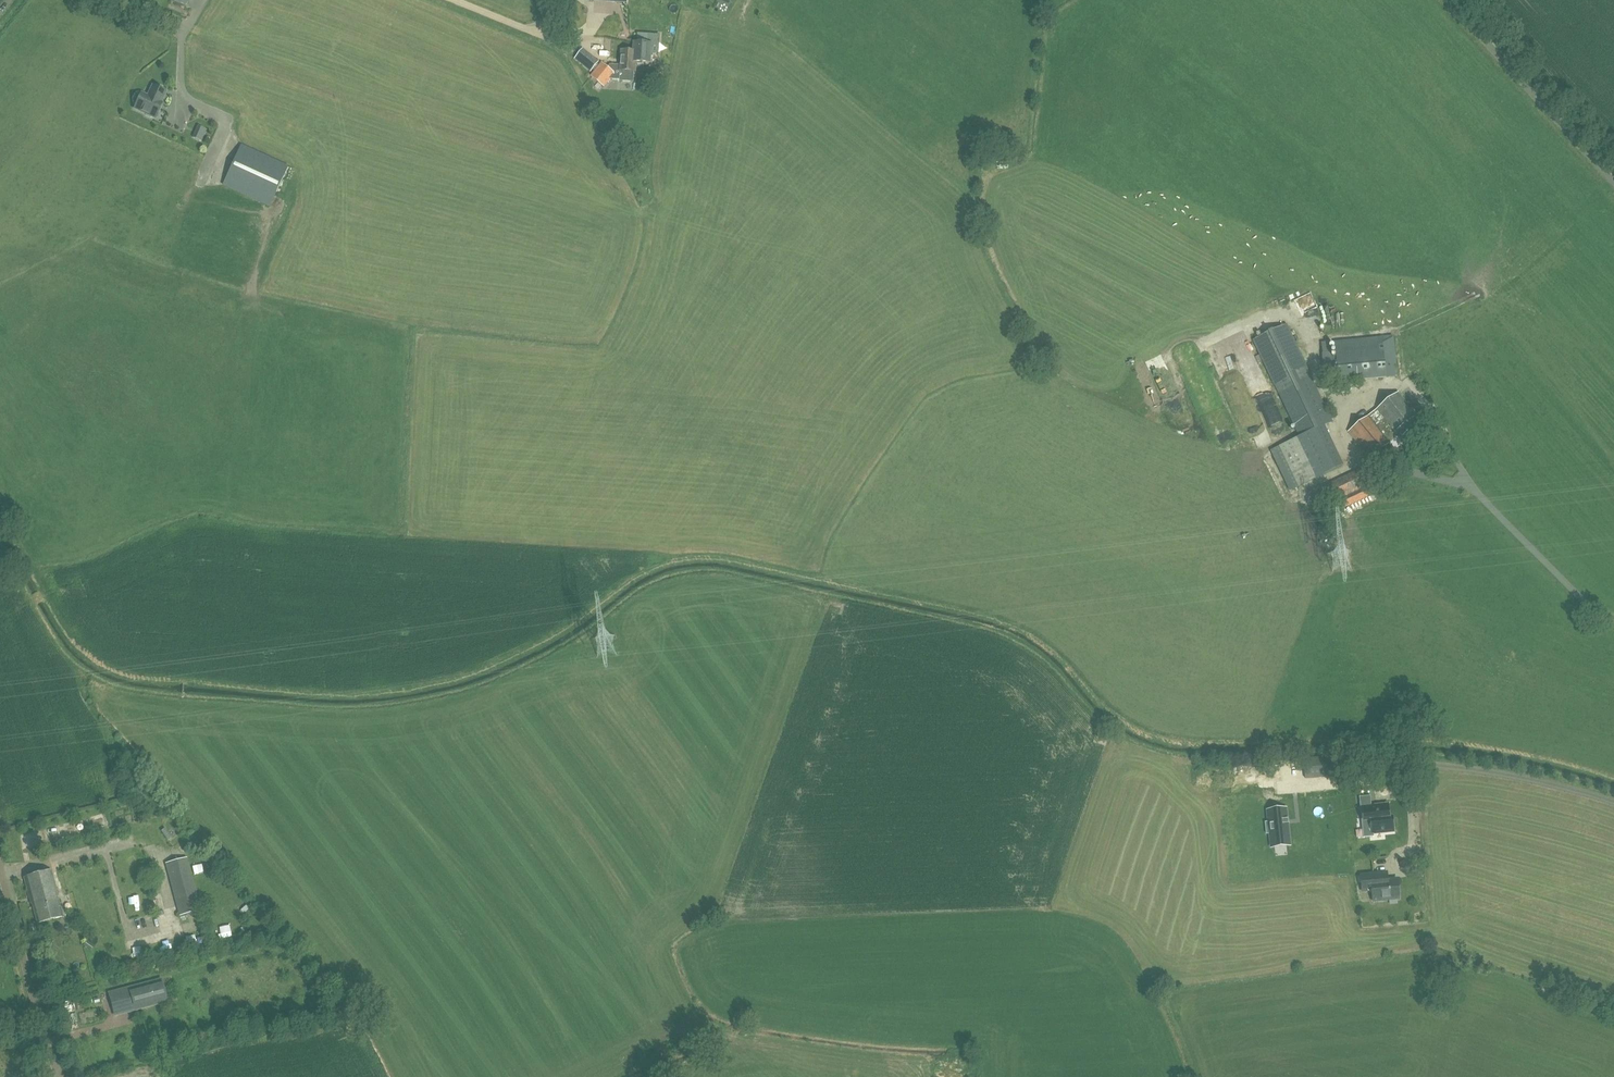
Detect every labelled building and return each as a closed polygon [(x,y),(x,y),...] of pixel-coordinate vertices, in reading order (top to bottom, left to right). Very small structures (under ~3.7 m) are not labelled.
[(634,52),(634,62),(636,62),(650,63),(651,44),(654,44),(655,35),(638,34),(637,43),(635,43),(634,52)] [(622,51),(621,68),(620,80),(634,81),(634,71),(635,71),(636,62),(634,62),(634,52),(622,51)] [(601,64),(592,76),(604,86),(610,80),(614,74),(608,69),(601,64)] [(137,102),(134,109),(141,112),(142,115),(145,117),(148,116),(155,119),(163,102),(161,101),(166,90),(153,84),(148,95),(142,92),(141,95),(138,96),(136,100),(137,102)] [(205,142),(212,130),(205,127),(199,138),(205,142)] [(269,206),(288,166),(241,144),(222,185),(269,206)] [(1287,325),(1253,341),(1272,380),(1306,366),(1287,325)] [(1393,335),(1335,341),(1339,382),(1387,378),(1397,375),(1393,335)] [(1230,390),(1245,383),(1225,339),(1210,345),(1230,390)] [(1306,366),(1272,380),(1300,437),(1325,425),(1333,422),(1332,419),(1324,402),(1306,366)] [(1404,444),(1425,427),(1399,393),(1370,415),(1390,441),(1398,436),(1404,444)] [(1282,426),(1278,427),(1276,421),(1281,419),(1278,409),(1268,412),(1275,436),(1284,433),(1282,426)] [(1370,415),(1350,431),(1370,457),(1390,441),(1370,415)] [(1185,423),(1183,429),(1196,433),(1198,427),(1185,423)] [(1275,449),(1270,451),(1290,490),(1293,489),(1344,465),(1325,425),(1300,437),(1275,449)] [(1359,469),(1325,485),(1337,510),(1370,494),(1359,469)] [(1371,795),(1360,796),(1362,818),(1365,818),(1366,824),(1373,823),(1374,833),(1393,831),(1391,817),(1388,818),(1387,804),(1372,806),(1371,795)] [(1280,809),(1262,811),(1265,843),(1283,841),(1281,824),(1282,824),(1281,819),(1280,809)] [(201,909),(187,857),(165,863),(179,915),(201,909)] [(51,870),(24,877),(31,903),(32,903),(37,923),(63,916),(51,870)] [(1372,890),(1373,901),(1399,898),(1398,881),(1384,882),(1384,880),(1374,881),(1373,873),(1361,875),(1362,891),(1372,890)] [(163,987),(161,980),(129,988),(135,1009),(139,1008),(139,1007),(166,1000),(163,987)] [(109,993),(111,1001),(128,996),(126,989),(109,993)] [(78,1000),(67,1003),(69,1012),(81,1008),(78,1000)] [(81,1014),(71,1015),(72,1024),(82,1023),(81,1014)]
